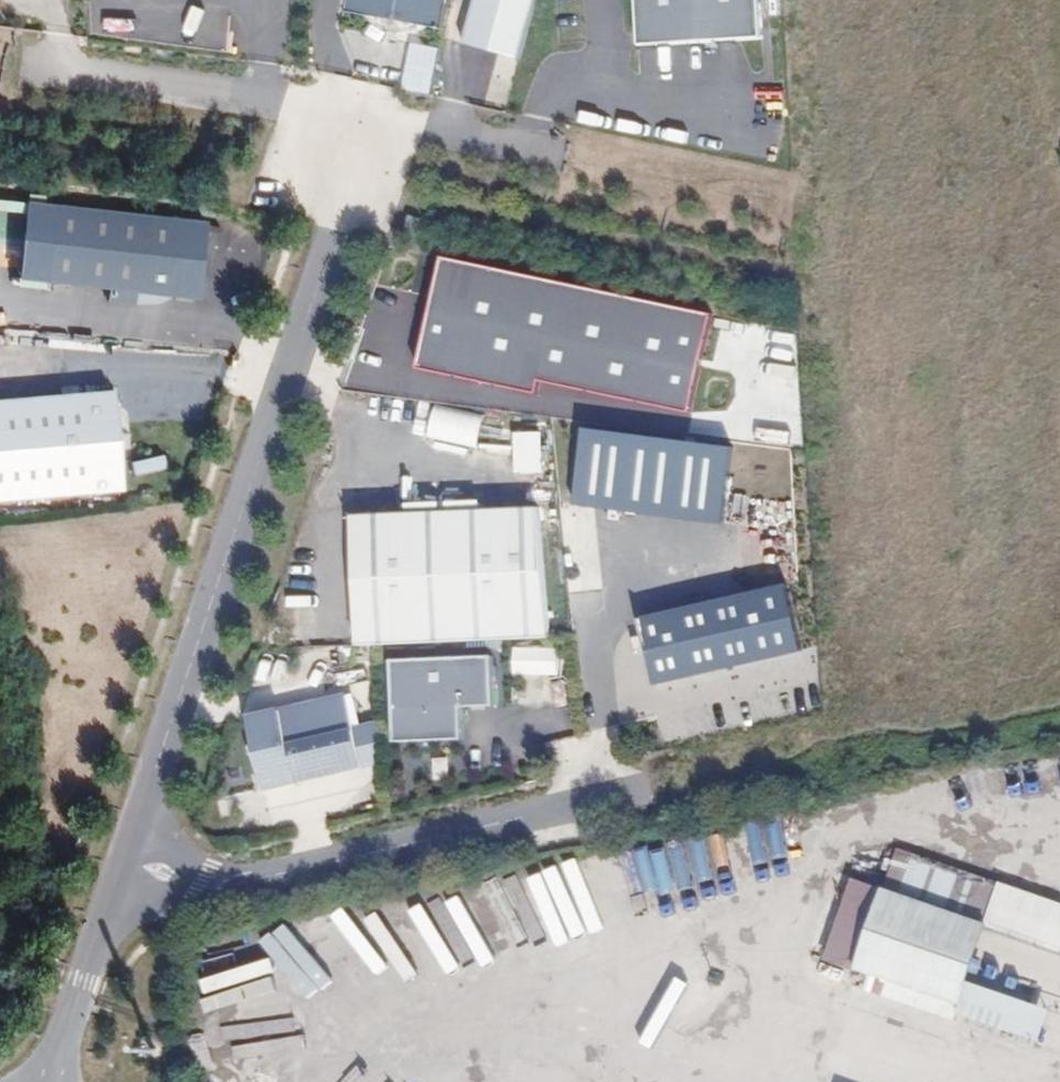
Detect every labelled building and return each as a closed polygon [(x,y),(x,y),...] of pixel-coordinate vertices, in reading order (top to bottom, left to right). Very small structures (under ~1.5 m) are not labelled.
[(346,19),(443,34),(448,0),(349,0),(346,19)] [(535,0),(470,0),(458,50),(519,65),(535,0)] [(757,42),(754,0),(632,0),(635,48),(757,42)] [(666,47),(666,80),(680,80),(680,46),(666,47)] [(776,153),(780,122),(775,121),(777,104),(750,100),(744,149),(776,153)] [(18,289),(201,301),(206,220),(23,208),(18,289)] [(225,309),(127,301),(124,333),(139,334),(139,339),(221,347),(225,309)] [(0,404),(0,507),(123,496),(115,394),(0,404)] [(734,424),(773,429),(775,413),(737,408),(734,424)] [(539,509),(345,519),(352,654),(546,644),(539,509)] [(389,659),(389,748),(458,748),(458,713),(489,713),(489,659),(389,659)] [(360,775),(345,698),(242,718),(257,795),(360,775)] [(1037,832),(1037,829),(1059,829),(1059,785),(1059,775),(1025,775),(1026,833),(1037,832)] [(956,812),(956,789),(942,789),(941,812),(956,812)] [(754,846),(724,852),(735,911),(765,905),(754,846)] [(890,889),(994,929),(1059,955),(1059,905),(906,848),(890,889)] [(647,936),(681,926),(660,855),(626,865),(626,868),(470,913),(491,985),(648,939),(647,936)] [(703,933),(715,929),(694,858),(681,861),(703,933)] [(994,929),(890,889),(861,966),(907,983),(916,987),(963,1005),(972,983),(994,929)] [(916,987),(907,983),(901,999),(910,1002),(916,987)] [(1050,1012),(972,983),(963,1005),(961,1013),(1038,1041),(1050,1012)] [(916,987),(910,1002),(958,1020),(961,1013),(963,1005),(916,987)] [(919,1073),(845,1058),(840,1081),(917,1081),(919,1073)] [(418,1081),(375,1066),(370,1081),(417,1081),(418,1081)]
